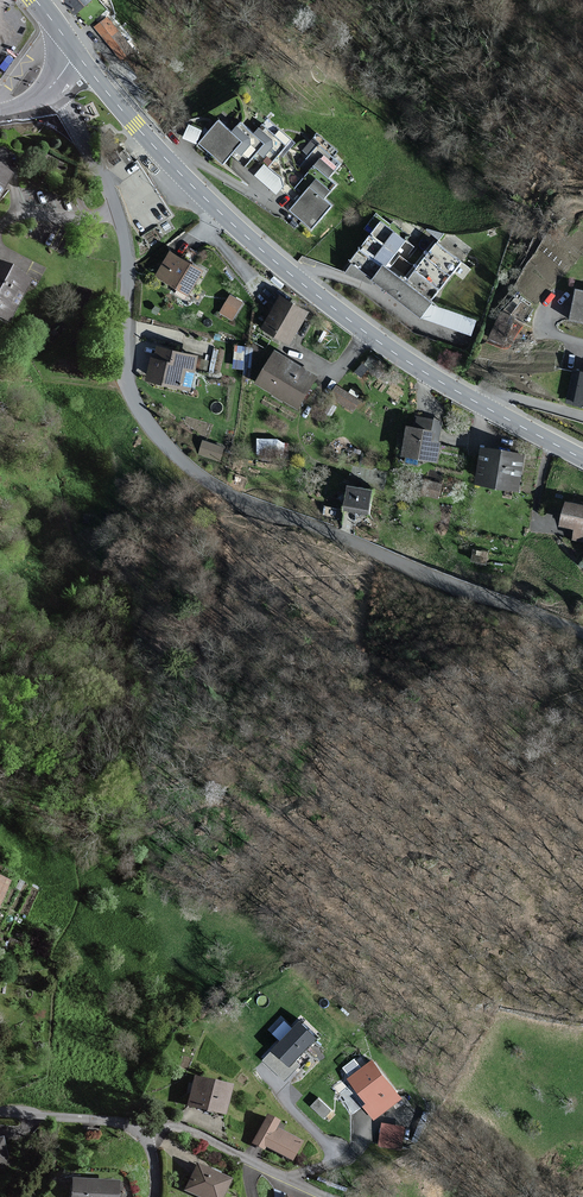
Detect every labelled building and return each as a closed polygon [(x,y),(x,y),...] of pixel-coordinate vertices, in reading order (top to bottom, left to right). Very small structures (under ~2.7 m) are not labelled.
[(137,50),(110,16),(97,26),(123,60),(137,50)] [(245,167),(248,162),(257,152),(271,164),(279,154),(282,156),(294,142),(268,120),(254,136),(240,124),(231,134),(217,122),(198,144),(224,166),(232,156),(245,167)] [(197,140),(202,126),(189,121),(183,135),(197,140)] [(303,196),(296,204),(290,211),(311,229),(333,205),(325,198),(338,183),(332,178),(345,163),(336,155),(338,152),(318,135),(303,151),(310,157),(302,166),(309,173),(295,189),(303,196)] [(255,175),(279,189),(287,176),(263,162),(255,175)] [(0,171),(0,194),(9,176),(0,171)] [(372,234),(351,261),(373,278),(384,264),(388,268),(399,254),(405,259),(413,247),(406,241),(409,237),(377,214),(365,229),(372,234)] [(436,241),(406,281),(432,301),(452,274),(460,279),(469,266),(436,241)] [(202,272),(170,253),(157,276),(189,295),(202,272)] [(432,301),(406,281),(388,268),(384,264),(373,278),(371,280),(420,317),(432,301)] [(0,269),(0,322),(5,324),(26,282),(23,281),(0,269)] [(576,291),(571,319),(582,321),(582,292),(576,291)] [(313,309),(284,292),(263,327),(292,344),(313,309)] [(243,303),(231,295),(221,311),(233,319),(243,303)] [(198,356),(159,345),(156,357),(153,356),(147,379),(189,390),(198,356)] [(320,375),(277,349),(257,382),(300,408),(320,375)] [(576,370),(568,401),(582,404),(582,372),(576,370)] [(360,400),(337,386),(329,399),(352,413),(360,400)] [(430,428),(408,424),(402,455),(439,462),(443,442),(439,441),(442,421),(432,420),(430,428)] [(280,448),(280,436),(258,436),(258,448),(280,448)] [(223,449),(204,442),(200,453),(219,460),(223,449)] [(525,454),(484,447),(477,486),(518,493),(525,454)] [(374,488),(347,483),(339,522),(366,528),(374,488)] [(582,546),(582,545),(582,504),(568,500),(561,528),(573,531),(570,542),(582,546)] [(315,1038),(299,1023),(273,1051),(289,1066),(315,1038)] [(400,1098),(372,1062),(349,1080),(367,1104),(364,1107),(373,1119),(400,1098)] [(232,1085),(196,1077),(190,1104),(226,1113),(232,1085)] [(280,1121),(269,1115),(254,1143),(265,1148),(267,1146),(293,1159),(303,1142),(276,1128),(280,1121)] [(405,1127),(382,1123),(378,1147),(401,1151),(405,1127)] [(199,1163),(187,1189),(204,1196),(223,1196),(231,1179),(199,1163)] [(73,1179),(72,1196),(118,1196),(119,1182),(73,1179)]
